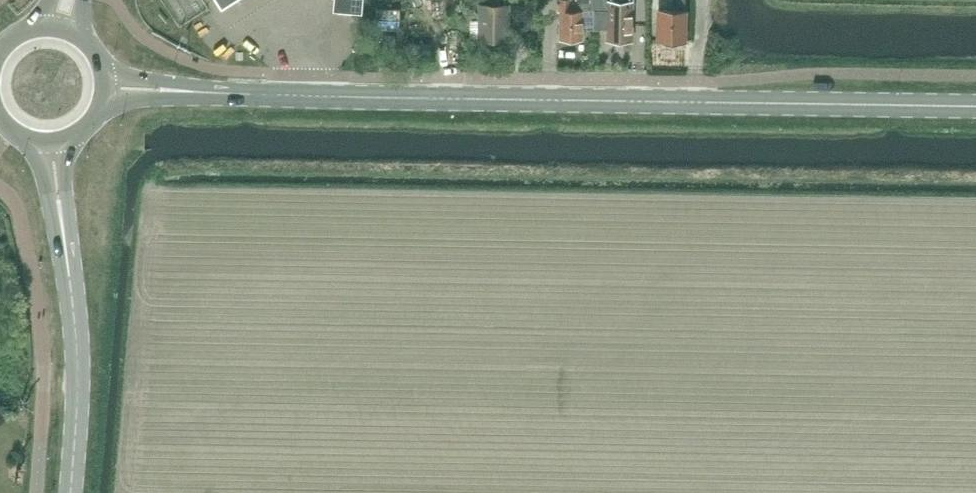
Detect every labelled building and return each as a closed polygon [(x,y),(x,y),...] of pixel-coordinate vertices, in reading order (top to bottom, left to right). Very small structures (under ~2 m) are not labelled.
[(333,10),(347,11),(362,12),(363,0),(334,0),(333,10)] [(594,0),(558,0),(558,10),(560,10),(560,39),(582,39),(583,9),(594,9),(594,0)] [(633,0),(594,0),(594,9),(593,29),(608,29),(607,40),(633,41),(633,0)] [(685,0),(672,0),(672,11),(659,11),(659,41),(685,41),(686,11),(685,11),(685,0)] [(508,38),(508,5),(480,5),(480,38),(508,38)]
